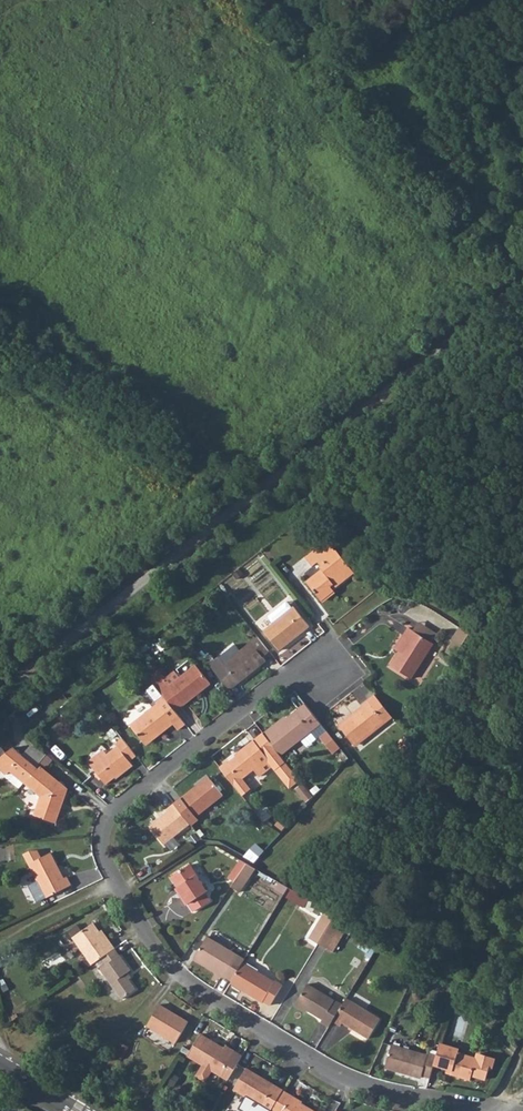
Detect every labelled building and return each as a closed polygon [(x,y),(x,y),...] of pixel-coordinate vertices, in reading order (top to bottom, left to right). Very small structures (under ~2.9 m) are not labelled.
[(305,556),(313,565),(318,561),(321,565),(319,566),(321,568),(322,570),(325,573),(323,576),(320,573),(308,583),(321,600),(334,589),(332,586),(353,569),(336,549),(331,543),(322,550),(318,546),(305,556)] [(306,580),(308,583),(320,573),(322,570),(321,568),(306,580)] [(332,586),(334,589),(354,571),(353,569),(332,586)] [(321,600),(322,602),(336,591),(334,589),(321,600)] [(263,631),(278,650),(309,625),(294,606),(292,608),(287,601),(269,616),(274,622),(263,631)] [(413,630),(431,640),(437,631),(419,620),(413,630)] [(398,642),(402,645),(399,651),(390,665),(410,678),(433,642),(431,640),(413,630),(408,627),(398,642)] [(453,635),(462,639),(465,633),(457,628),(453,635)] [(443,653),(453,658),(462,639),(453,635),(443,653)] [(209,664),(227,686),(235,679),(238,682),(266,660),(262,655),(269,650),(258,636),(224,663),(218,656),(209,664)] [(164,679),(156,685),(175,709),(183,703),(184,704),(210,683),(196,665),(170,686),(164,679)] [(131,726),(145,743),(156,733),(158,735),(173,723),(179,730),(186,724),(175,709),(156,685),(155,684),(147,690),(158,704),(153,708),(131,726)] [(367,699),(360,705),(362,707),(339,726),(354,745),(391,715),(380,700),(372,706),(367,699)] [(263,733),(276,749),(281,755),(312,731),(321,724),(305,704),(297,710),(286,718),(273,729),(271,726),(263,733)] [(137,708),(126,717),(131,723),(142,713),(137,708)] [(271,726),(273,729),(286,718),(284,716),(271,726)] [(333,753),(341,747),(328,729),(320,735),(333,753)] [(145,743),(146,745),(158,735),(156,733),(145,743)] [(220,767),(242,795),(250,789),(241,778),(254,769),(259,776),(273,765),(267,759),(268,758),(266,755),(276,749),(263,733),(239,752),(240,754),(228,763),(227,761),(220,767)] [(401,740),(407,748),(411,740),(407,735),(401,740)] [(92,766),(106,785),(119,774),(120,776),(134,765),(130,761),(137,756),(122,738),(115,743),(117,746),(107,753),(92,766)] [(6,774),(10,770),(22,755),(13,747),(1,756),(0,757),(0,769),(6,774)] [(331,767),(335,772),(351,758),(341,748),(334,754),(340,760),(331,767)] [(92,766),(107,753),(104,749),(88,762),(92,766)] [(281,755),(276,749),(266,755),(268,758),(267,759),(273,765),(290,787),(300,779),(281,755)] [(10,770),(27,784),(39,769),(22,755),(10,770)] [(33,815),(54,824),(60,807),(57,806),(60,801),(62,802),(68,789),(41,767),(39,769),(27,784),(41,795),(33,815)] [(180,798),(195,816),(223,794),(208,776),(180,798)] [(307,801),(315,794),(304,781),(296,789),(307,801)] [(175,803),(166,810),(168,812),(149,826),(164,844),(191,824),(175,803)] [(246,857),(255,862),(264,852),(256,845),(246,857)] [(39,881),(48,897),(72,883),(68,876),(65,877),(51,852),(41,857),(37,849),(30,850),(24,854),(29,863),(39,881)] [(228,876),(235,880),(247,863),(241,859),(228,876)] [(178,886),(183,894),(180,896),(186,904),(188,902),(193,910),(209,899),(204,892),(207,890),(190,865),(189,863),(171,876),(178,886)] [(232,886),(240,892),(257,868),(252,865),(247,863),(235,880),(232,886)] [(42,900),(48,897),(39,881),(33,884),(31,888),(37,898),(42,900)] [(175,888),(180,896),(183,894),(178,886),(175,888)] [(308,937),(317,943),(331,918),(324,910),(308,937)] [(346,927),(331,918),(317,943),(332,951),(346,927)] [(85,955),(92,965),(100,958),(115,948),(111,941),(108,943),(100,931),(94,922),(72,937),(85,955)] [(100,931),(108,943),(111,941),(103,929),(100,931)] [(196,955),(210,964),(209,966),(232,980),(242,962),(245,958),(207,936),(196,955)] [(100,958),(105,965),(100,969),(122,999),(136,989),(129,979),(125,974),(128,972),(131,970),(115,948),(100,958)] [(194,958),(209,966),(210,964),(196,955),(194,958)] [(232,980),(248,989),(246,992),(263,1002),(264,1001),(271,1005),(283,985),(276,981),(275,981),(242,962),(232,980)] [(230,983),(246,992),(248,989),(232,980),(230,983)] [(296,1003),(308,1010),(322,1019),(321,1021),(329,1026),(332,1021),(342,1004),(307,983),(296,1003)] [(332,1021),(340,1026),(342,1023),(368,1039),(381,1017),(366,1009),(346,997),(342,1004),(332,1021)] [(296,1003),(294,1005),(306,1012),(308,1010),(296,1003)] [(147,1025),(176,1043),(188,1021),(160,1005),(147,1025)] [(502,1021),(509,1025),(512,1019),(505,1015),(502,1021)] [(212,1070),(221,1076),(227,1080),(241,1056),(235,1051),(226,1046),(225,1048),(200,1033),(187,1055),(202,1064),(195,1075),(205,1082),(212,1070)] [(436,1055),(433,1065),(446,1069),(452,1070),(451,1074),(470,1080),(472,1074),(486,1079),(489,1069),(492,1067),(494,1059),(492,1056),(480,1053),(477,1054),(476,1058),(458,1052),(459,1048),(440,1042),(436,1055)] [(386,1064),(403,1069),(402,1073),(421,1078),(422,1075),(429,1078),(433,1065),(436,1055),(428,1052),(427,1055),(410,1050),(391,1044),(386,1064)] [(385,1068),(402,1073),(403,1069),(386,1064),(385,1068)] [(271,1110),(282,1090),(246,1068),(234,1089),(262,1106),(260,1110),(262,1110),(270,1110),(271,1110)] [(271,1110),(270,1110),(313,1110),(301,1104),(303,1102),(282,1090),(271,1110)]
